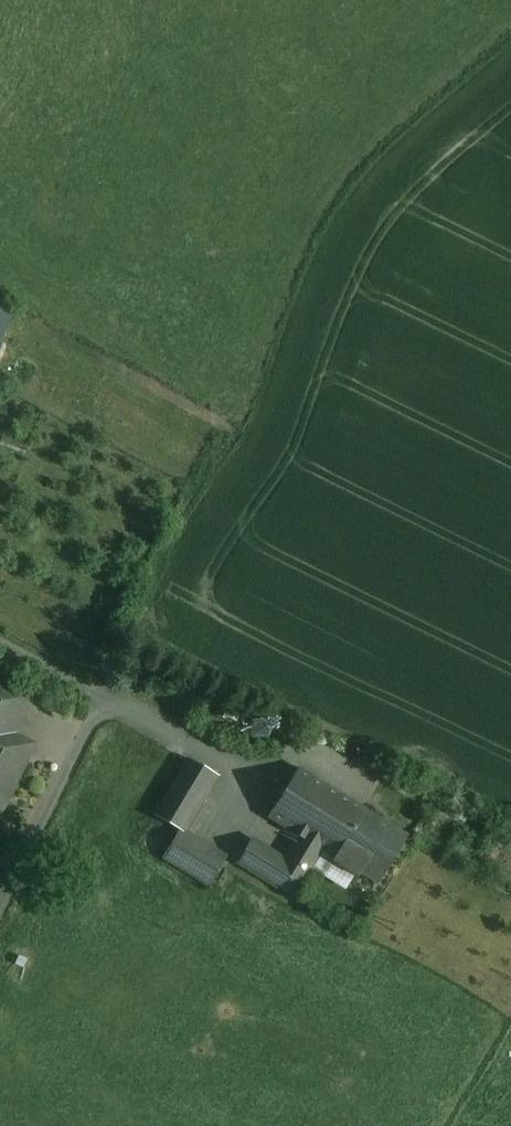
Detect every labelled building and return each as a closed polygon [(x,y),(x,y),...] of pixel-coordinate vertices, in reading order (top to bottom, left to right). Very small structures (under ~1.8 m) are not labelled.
[(0,303),(0,328),(5,331),(15,311),(0,303)] [(0,684),(0,719),(14,726),(15,727),(29,698),(0,684)] [(0,719),(0,809),(25,760),(19,757),(27,742),(10,734),(14,726),(0,719)] [(197,747),(164,809),(191,822),(192,823),(225,762),(197,747)] [(419,822),(309,754),(278,804),(286,809),(286,810),(310,824),(332,838),(388,872),(419,822)] [(310,824),(286,810),(286,809),(278,804),(262,832),(293,851),(310,824)] [(192,823),(191,822),(174,850),(214,874),(227,852),(231,846),(192,823)] [(293,851),(262,832),(250,851),(304,884),(332,838),(310,824),(293,851)]
